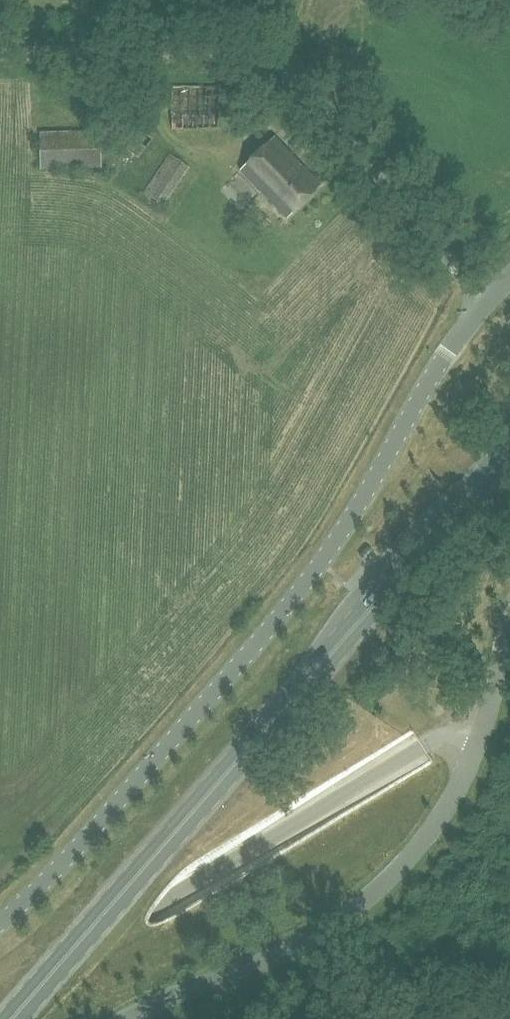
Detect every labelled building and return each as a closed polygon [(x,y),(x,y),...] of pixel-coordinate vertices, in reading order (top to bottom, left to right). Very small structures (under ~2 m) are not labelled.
[(274,0),(259,0),(256,10),(269,14),(274,0)] [(173,128),(220,127),(219,86),(172,87),(173,128)] [(138,157),(158,133),(142,122),(144,119),(133,112),(121,128),(125,131),(117,142),(138,157)] [(41,169),(102,167),(101,131),(40,132),(41,169)] [(287,218),(321,184),(275,136),(240,170),(287,218)] [(163,208),(189,166),(170,154),(144,194),(163,208)] [(367,545),(359,555),(365,560),(373,550),(367,545)]
